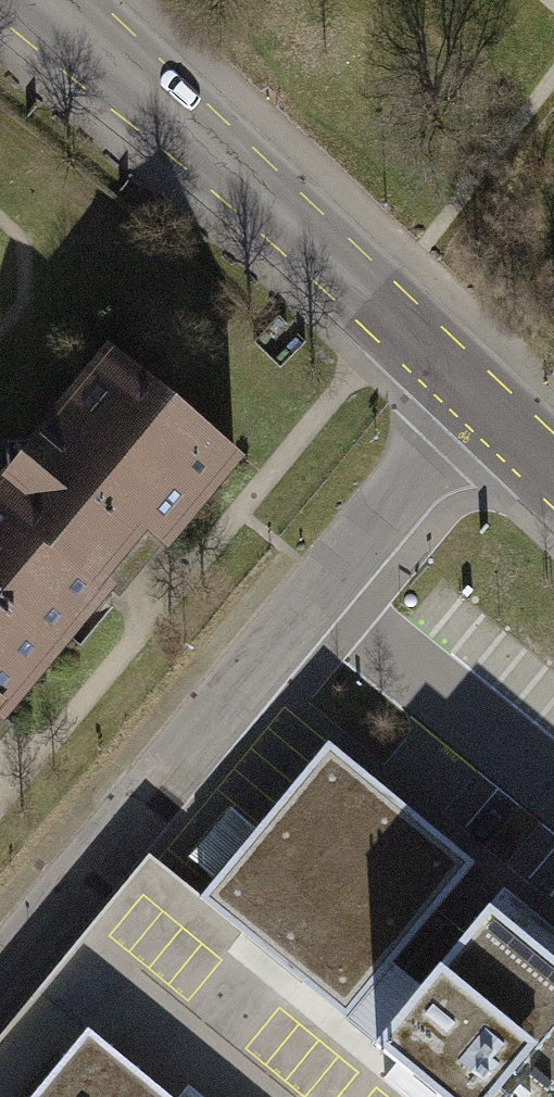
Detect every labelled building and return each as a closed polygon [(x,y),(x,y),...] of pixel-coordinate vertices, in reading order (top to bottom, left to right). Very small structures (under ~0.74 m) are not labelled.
[(108,362),(0,493),(0,605),(57,652),(147,540),(161,552),(233,463),(108,362)] [(0,605),(0,721),(57,652),(0,605)] [(325,748),(199,901),(347,1022),(473,868),(325,748)] [(199,901),(152,861),(0,1046),(0,1096),(38,1096),(199,901)] [(509,929),(490,913),(380,1048),(354,1027),(347,1022),(199,901),(38,1096),(553,1096),(553,966),(509,929)]
